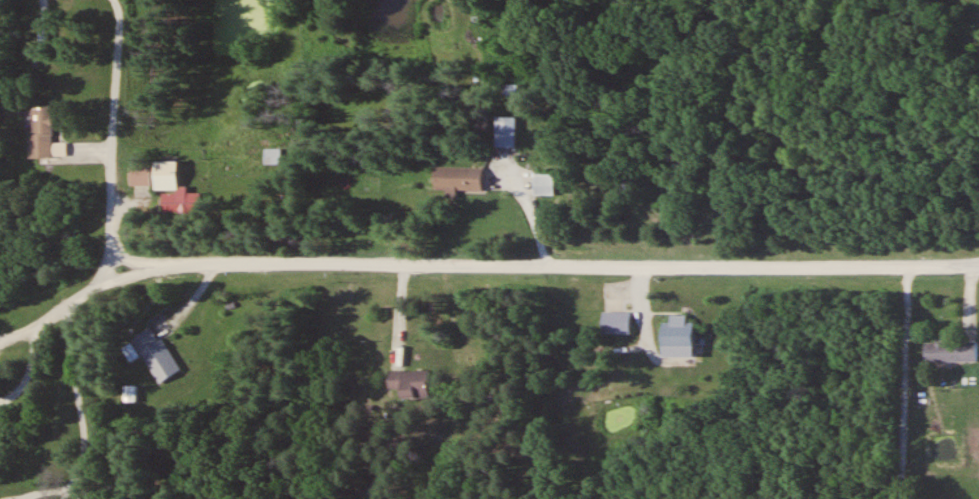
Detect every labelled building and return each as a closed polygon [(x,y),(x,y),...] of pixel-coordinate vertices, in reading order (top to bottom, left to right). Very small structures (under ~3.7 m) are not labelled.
[(504,96),(527,96),(527,85),(504,85),(504,96)] [(31,158),(53,158),(53,105),(31,105),(31,158)] [(516,117),(495,117),(495,147),(516,147),(516,117)] [(264,163),(280,163),(280,148),(264,148),(264,163)] [(153,190),(176,190),(176,161),(153,161),(153,190)] [(129,186),(150,186),(150,167),(129,167),(129,186)] [(433,189),(481,190),(481,168),(433,167),(433,189)] [(533,174),(533,195),(555,195),(555,174),(533,174)] [(201,192),(162,192),(162,213),(201,213),(201,192)] [(629,312),(601,312),(601,335),(629,335),(629,312)] [(660,357),(692,357),(692,322),(686,322),(686,315),(669,315),(669,324),(660,324),(660,357)] [(181,370),(152,325),(132,338),(161,383),(181,370)] [(977,342),(925,342),(925,362),(977,362),(977,342)] [(399,397),(430,397),(430,369),(389,370),(389,389),(399,389),(399,397)]
